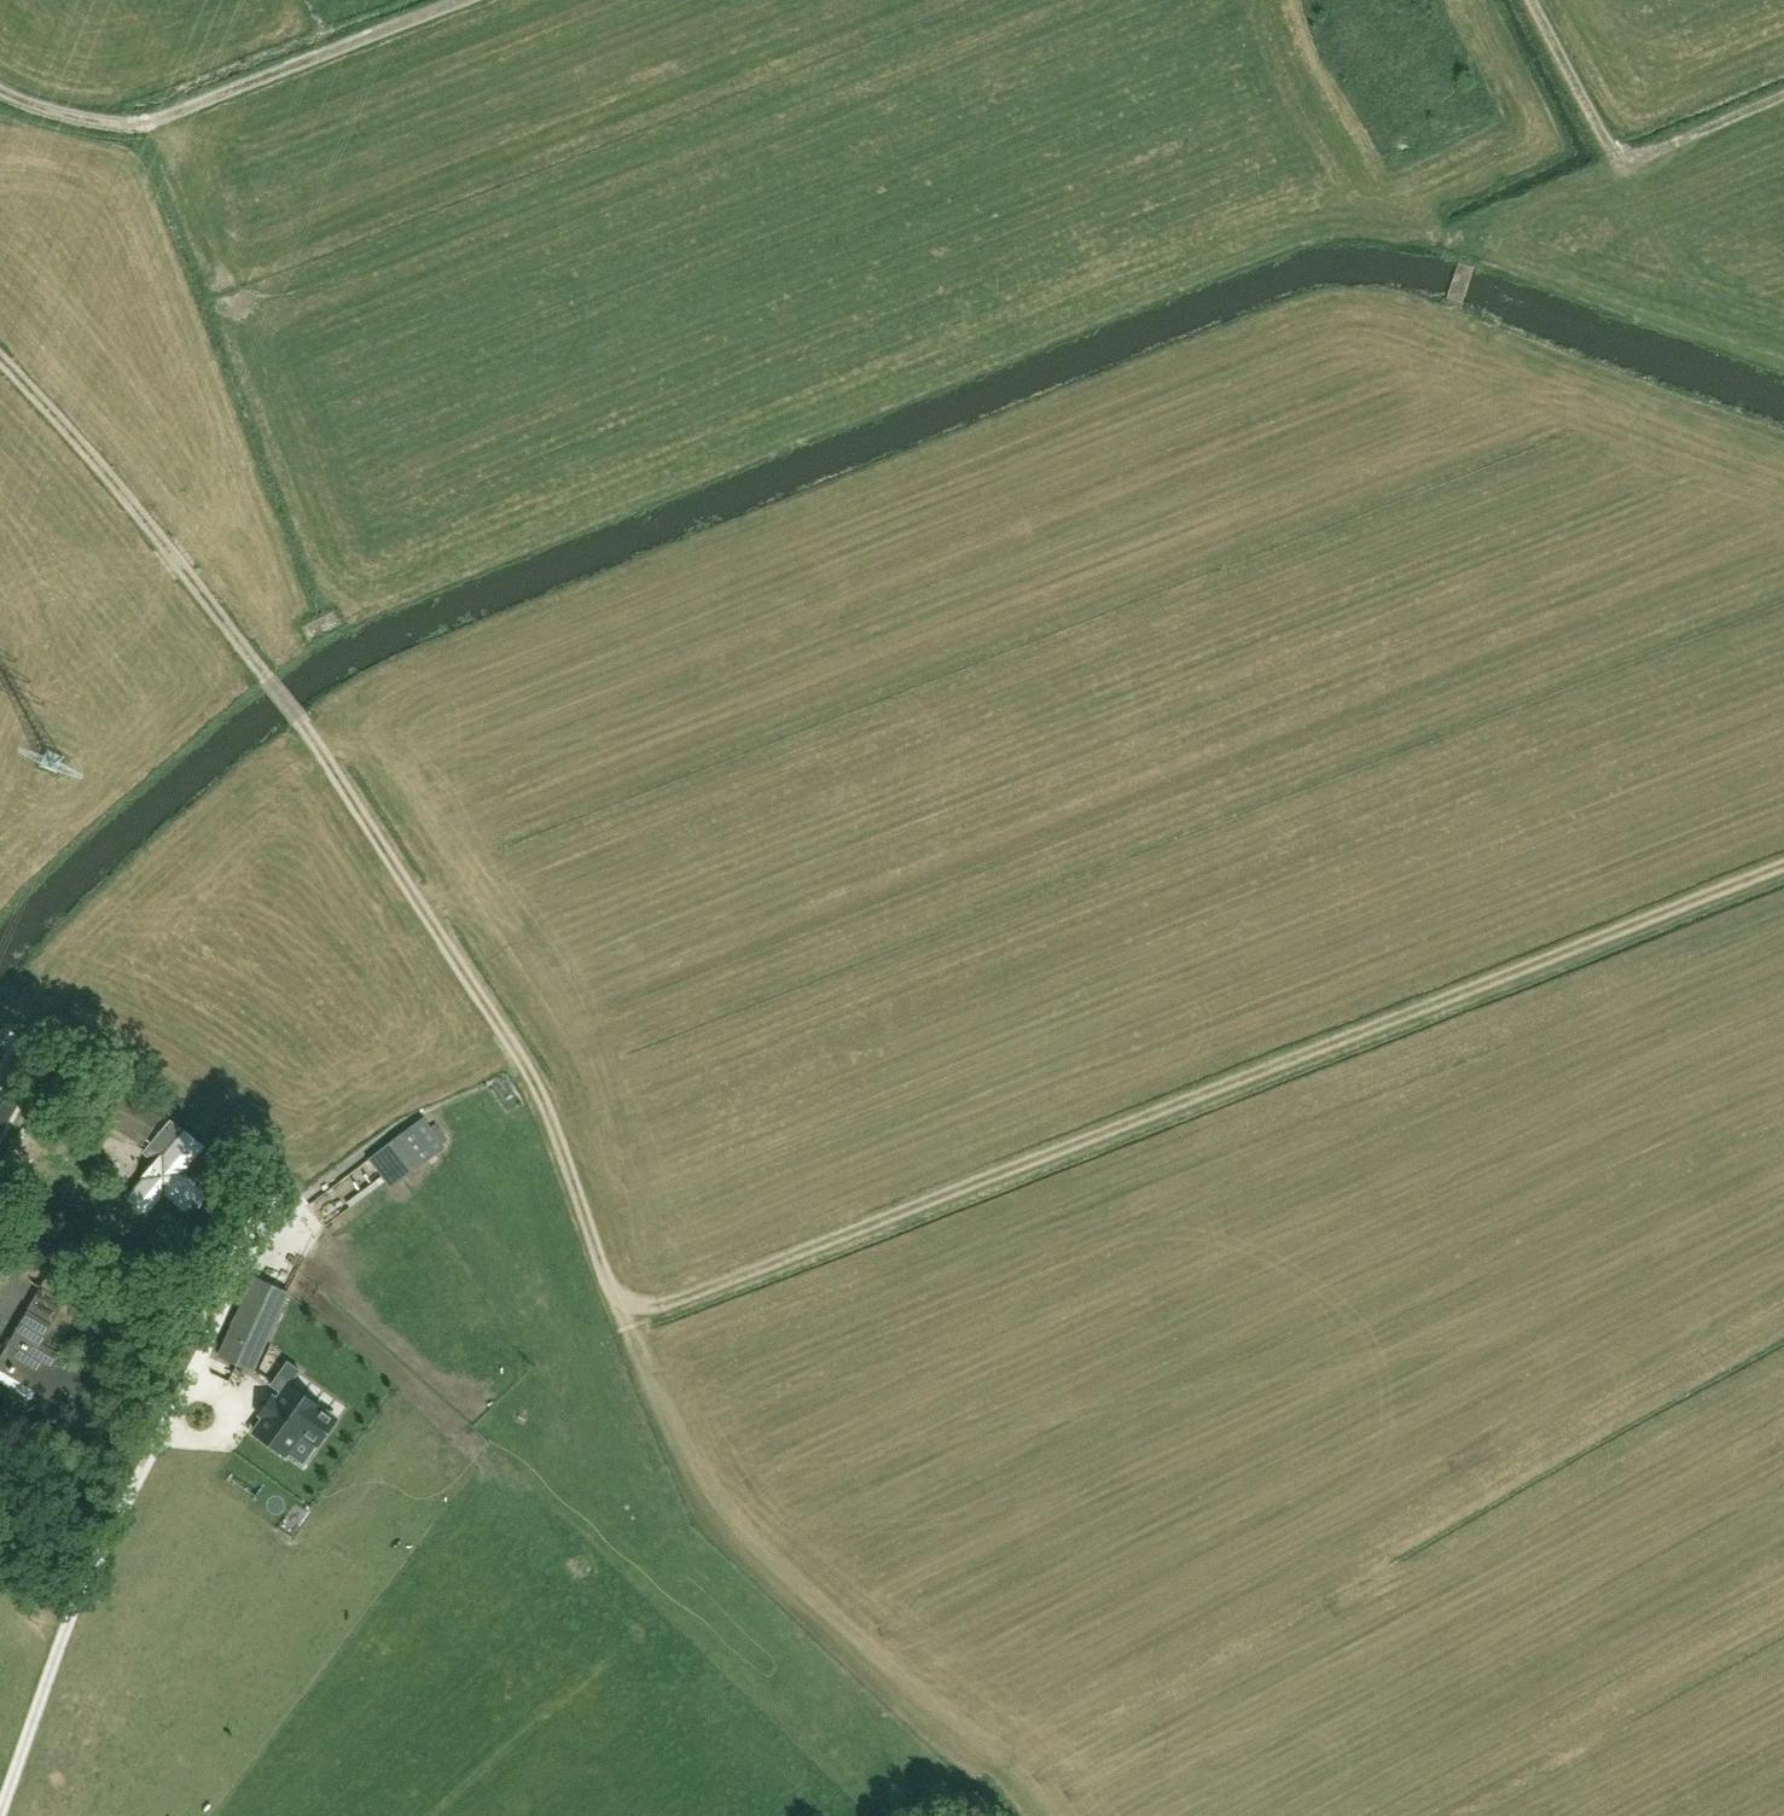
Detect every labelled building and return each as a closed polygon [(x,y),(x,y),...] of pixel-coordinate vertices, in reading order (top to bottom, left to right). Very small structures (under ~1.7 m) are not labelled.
[(0,1070),(0,1137),(32,1071),(6,1058),(0,1070)] [(143,1143),(163,1108),(102,1072),(81,1107),(143,1143)] [(211,1161),(200,1152),(205,1147),(185,1129),(184,1130),(170,1119),(142,1153),(154,1162),(143,1175),(127,1194),(148,1212),(164,1193),(185,1211),(212,1180),(211,1161)] [(409,1172),(442,1150),(422,1120),(389,1142),(409,1172)] [(252,1373),(289,1293),(256,1277),(219,1358),(252,1373)] [(79,1308),(41,1286),(0,1357),(0,1370),(10,1375),(10,1376),(61,1406),(84,1366),(72,1360),(55,1350),(79,1308)] [(256,1431),(288,1452),(300,1434),(307,1433),(319,1441),(337,1415),(289,1383),(299,1368),(287,1360),(272,1383),(283,1391),(256,1431)]
